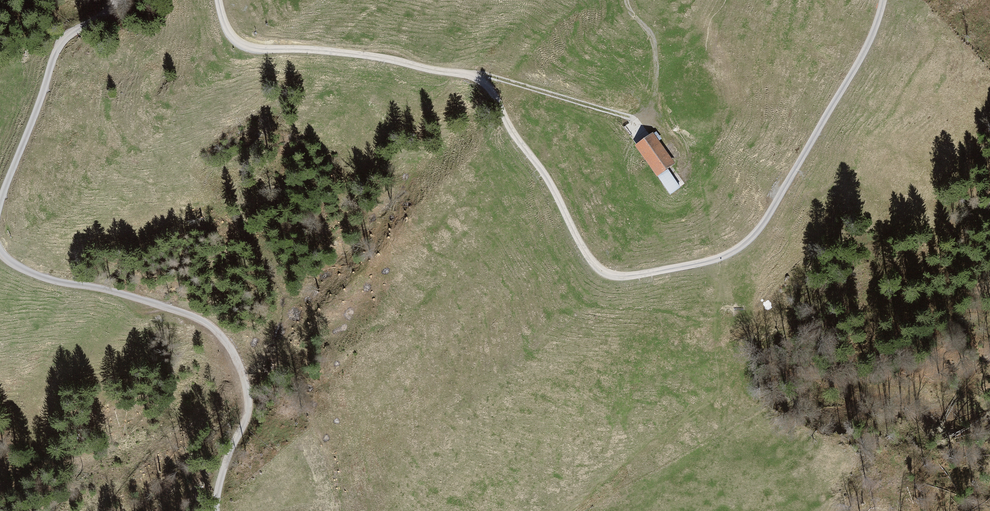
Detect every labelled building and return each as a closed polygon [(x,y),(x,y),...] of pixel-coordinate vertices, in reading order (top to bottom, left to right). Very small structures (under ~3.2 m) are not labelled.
[(649,137),(630,149),(650,179),(669,167),(649,137)] [(668,176),(659,182),(669,198),(679,192),(668,176)]
